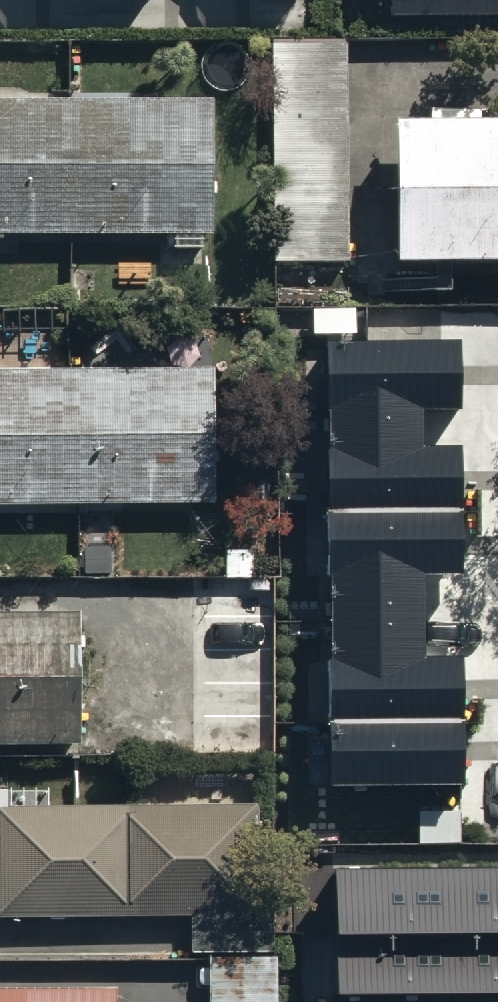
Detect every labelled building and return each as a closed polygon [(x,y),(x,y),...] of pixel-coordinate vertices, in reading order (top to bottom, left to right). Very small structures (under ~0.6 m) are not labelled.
[(389,14),(497,12),(497,0),(388,0),(389,14)] [(344,40),(269,41),(271,263),(346,263),(344,40)] [(0,97),(0,237),(210,237),(210,97),(0,97)] [(390,119),(391,264),(497,263),(497,118),(390,119)] [(459,341),(327,342),(333,783),(463,782),(461,660),(424,660),(423,572),(463,572),(461,447),(422,447),(421,407),(460,406),(459,341)] [(213,501),(212,364),(0,365),(0,503),(213,501)] [(273,575),(175,576),(177,748),(274,748),(273,575)] [(0,612),(0,746),(78,745),(76,611),(0,612)] [(184,914),(185,950),(256,948),(251,802),(9,809),(8,786),(0,786),(0,919),(184,914)] [(338,871),(338,993),(497,992),(497,870),(338,871)] [(209,963),(209,1001),(264,1001),(264,963),(209,963)] [(0,981),(0,1001),(117,1001),(117,980),(0,981)]
